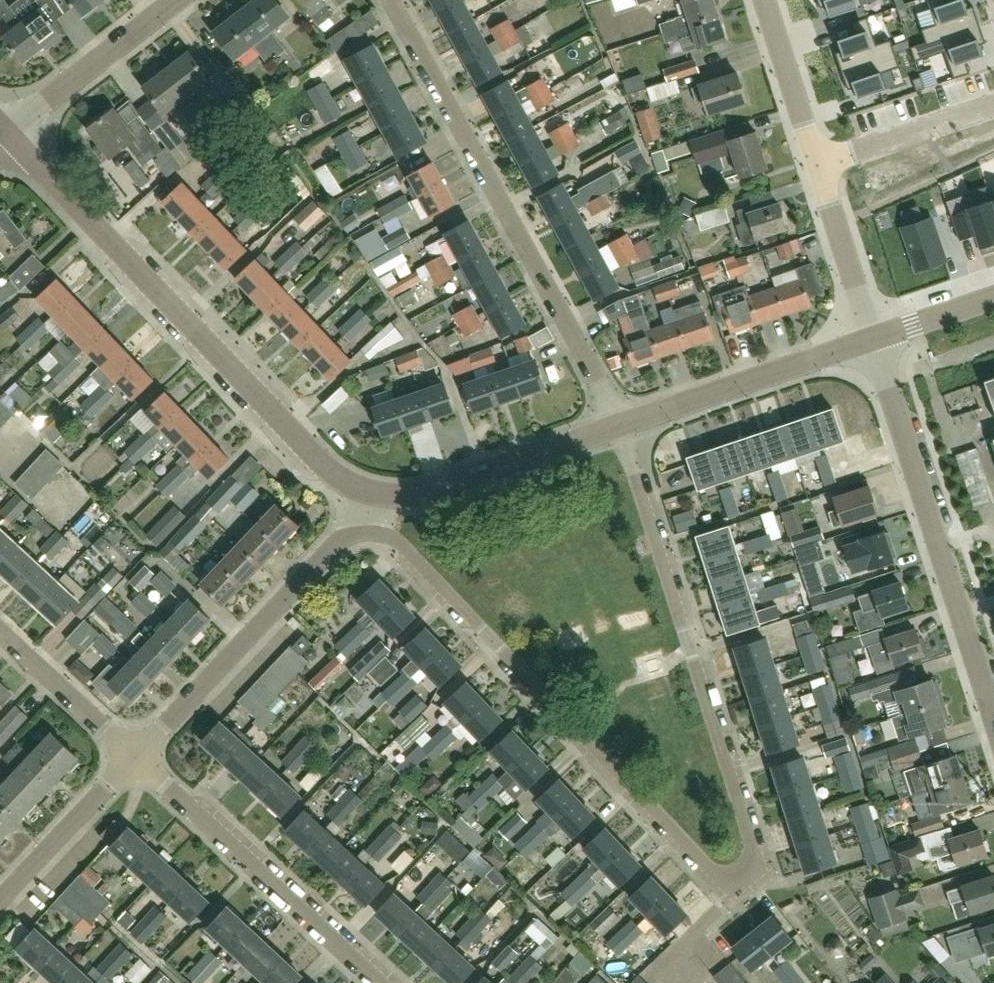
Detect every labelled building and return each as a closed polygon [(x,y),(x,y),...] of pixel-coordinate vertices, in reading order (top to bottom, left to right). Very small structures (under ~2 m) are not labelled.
[(43,48),(12,8),(6,0),(0,0),(0,18),(3,15),(14,29),(4,37),(24,63),(43,48)] [(74,8),(82,18),(102,2),(101,0),(68,0),(74,8)] [(243,11),(278,56),(279,56),(282,60),(289,55),(286,50),(287,49),(273,31),(291,17),(277,0),(257,0),(243,11)] [(313,17),(328,5),(324,0),(300,0),(313,17)] [(451,33),(474,20),(463,0),(451,0),(437,8),(451,33)] [(655,0),(618,0),(621,10),(640,5),(655,0)] [(662,24),(665,33),(720,15),(718,8),(720,4),(719,0),(685,0),(689,14),(677,18),(677,19),(662,24)] [(821,9),(827,7),(831,16),(863,5),(862,0),(818,0),(821,9)] [(926,41),(979,23),(973,6),(967,8),(964,0),(955,0),(947,3),(946,0),(927,0),(935,24),(922,28),(926,41)] [(12,8),(43,48),(48,44),(50,48),(68,34),(57,20),(54,23),(42,7),(32,15),(21,1),(12,8)] [(909,16),(905,5),(897,7),(901,19),(909,16)] [(269,63),(278,56),(243,11),(216,32),(237,59),(255,44),(269,63)] [(668,41),(680,37),(685,53),(728,39),(720,15),(665,33),(668,41)] [(842,50),(836,53),(842,71),(895,53),(893,45),(891,39),(877,44),(868,17),(852,22),(856,34),(838,39),(842,50)] [(510,18),(491,28),(497,40),(517,30),(510,18)] [(474,20),(451,33),(465,58),(487,46),(474,20)] [(361,36),(353,23),(327,40),(335,53),(361,36)] [(979,23),(926,41),(911,47),(916,61),(945,51),(954,78),(970,73),(966,62),(983,56),(979,45),(986,43),(979,23)] [(517,30),(497,40),(503,51),(523,41),(517,30)] [(908,40),(893,45),(895,53),(911,48),(908,40)] [(541,61),(562,50),(559,43),(537,53),(541,61)] [(361,85),(388,70),(374,46),(348,61),(361,85)] [(487,46),(465,58),(479,84),(502,72),(487,46)] [(167,69),(203,115),(211,108),(195,86),(207,76),(210,80),(211,79),(190,51),(167,69)] [(895,53),(842,71),(848,90),(855,87),(858,98),(887,89),(881,73),(900,67),(895,53)] [(695,59),(672,67),(675,79),(676,79),(699,72),(695,59)] [(327,84),(346,71),(341,64),(322,76),(327,84)] [(240,89),(223,67),(212,76),(228,98),(240,89)] [(925,88),(939,83),(934,68),(920,73),(925,88)] [(192,122),(203,115),(167,69),(145,86),(153,97),(164,111),(174,103),(181,112),(184,110),(192,122)] [(388,70),(361,85),(374,108),(400,94),(388,70)] [(706,100),(710,114),(748,102),(739,73),(700,85),(701,86),(694,88),(698,102),(706,100)] [(838,75),(821,82),(824,91),(842,84),(838,75)] [(485,95),(497,118),(522,105),(531,100),(551,89),(544,77),(524,88),(516,93),(509,82),(485,95)] [(917,91),(925,89),(921,77),(913,80),(917,91)] [(681,93),(676,79),(675,79),(647,87),(652,102),(681,93)] [(325,81),(308,90),(318,108),(334,99),(325,81)] [(566,97),(582,92),(578,82),(563,87),(566,97)] [(556,99),(555,96),(551,89),(531,100),(537,110),(556,99)] [(400,94),(374,108),(386,132),(413,117),(400,94)] [(334,99),(318,108),(326,123),(342,114),(334,99)] [(522,105),(497,118),(510,140),(534,127),(528,115),(522,105)] [(635,112),(639,123),(645,143),(662,138),(652,106),(635,112)] [(163,149),(158,143),(139,118),(128,126),(114,109),(90,128),(112,157),(129,144),(144,164),(158,153),(163,149)] [(413,117),(386,132),(399,156),(426,141),(413,117)] [(167,119),(153,130),(161,140),(181,166),(195,156),(167,119)] [(549,133),(555,144),(575,134),(569,122),(549,133)] [(534,127),(510,140),(522,163),(546,149),(534,127)] [(359,146),(350,130),(334,139),(343,155),(359,146)] [(698,163),(734,152),(742,178),(769,169),(758,132),(730,141),(730,140),(725,142),(722,131),(651,153),(658,173),(670,169),(667,161),(694,152),(698,163)] [(575,134),(555,144),(561,155),(580,145),(575,134)] [(181,166),(161,140),(158,143),(163,149),(158,153),(173,173),(181,166)] [(633,159),(643,153),(636,140),(616,151),(623,163),(633,159)] [(368,163),(359,146),(343,155),(352,172),(368,163)] [(268,166),(275,175),(297,156),(289,147),(268,166)] [(546,149),(522,163),(534,186),(559,172),(546,149)] [(149,180),(133,159),(124,166),(140,187),(149,180)] [(421,196),(445,183),(433,162),(409,175),(421,196)] [(225,164),(215,173),(226,185),(236,176),(231,170),(225,164)] [(571,199),(563,184),(540,197),(554,223),(577,210),(577,211),(587,206),(587,205),(612,191),(612,192),(623,186),(614,170),(579,190),(581,193),(571,199)] [(215,173),(202,185),(208,191),(213,197),(216,195),(226,185),(215,173)] [(180,218),(200,199),(183,182),(163,201),(180,218)] [(456,204),(445,183),(421,196),(432,217),(456,204)] [(405,194),(392,202),(399,216),(413,209),(409,202),(405,194)] [(606,195),(587,205),(587,206),(593,216),(612,205),(611,203),(606,195)] [(947,201),(960,240),(961,240),(976,234),(983,254),(993,250),(993,205),(992,200),(968,208),(964,195),(947,201)] [(257,197),(247,207),(258,219),(268,209),(263,204),(257,197)] [(690,217),(697,203),(685,197),(678,211),(690,217)] [(180,218),(196,235),(216,216),(215,215),(200,199),(180,218)] [(326,212),(316,202),(314,200),(294,218),(306,231),(326,212)] [(392,202),(378,209),(382,217),(386,224),(398,217),(399,216),(392,202)] [(758,239),(788,229),(780,204),(755,213),(753,206),(738,211),(742,224),(752,221),(758,239)] [(731,221),(725,205),(696,215),(702,230),(731,221)] [(247,207),(234,219),(240,225),(245,231),(258,219),(247,207)] [(4,232),(17,249),(29,240),(6,209),(0,214),(0,235),(4,232)] [(591,236),(577,211),(577,210),(554,223),(568,248),(591,236)] [(216,216),(196,235),(212,252),(232,233),(221,222),(216,216)] [(931,219),(903,228),(917,270),(945,260),(931,219)] [(434,242),(441,255),(444,253),(450,264),(461,259),(484,247),(470,221),(447,233),(448,235),(434,242)] [(405,226),(382,237),(389,250),(411,238),(405,226)] [(232,233),(212,252),(228,269),(248,250),(232,233)] [(591,236),(568,248),(582,274),(633,246),(627,234),(608,244),(599,250),(591,236)] [(297,241),(286,252),(297,264),(309,253),(297,241)] [(651,258),(661,253),(654,241),(644,246),(651,258)] [(791,241),(778,246),(782,259),(795,255),(791,241)] [(369,263),(379,277),(408,261),(400,246),(369,263)] [(633,246),(582,274),(596,300),(619,287),(611,272),(639,256),(633,246)] [(484,247),(461,259),(475,284),(498,272),(484,247)] [(263,252),(256,258),(256,259),(237,278),(253,295),(273,277),(264,267),(271,260),(263,252)] [(286,252),(275,262),(286,274),(297,264),(286,252)] [(444,253),(441,255),(425,264),(432,275),(451,265),(450,264),(444,253)] [(33,254),(15,271),(16,272),(14,274),(11,277),(14,281),(21,289),(27,284),(46,266),(33,254)] [(738,259),(743,274),(752,270),(747,255),(738,259)] [(680,256),(656,265),(660,278),(685,269),(680,256)] [(731,278),(743,274),(738,259),(725,263),(731,278)] [(803,279),(776,288),(785,315),(812,306),(809,297),(824,292),(815,264),(799,269),(803,279)] [(457,275),(451,265),(432,275),(438,286),(457,275)] [(710,270),(697,276),(705,294),(718,288),(710,270)] [(394,297),(423,280),(417,271),(387,288),(394,297)] [(498,272),(475,284),(488,310),(511,297),(498,272)] [(329,275),(318,285),(329,297),(340,287),(329,275)] [(253,295),(269,312),(289,293),(291,291),(297,285),(291,278),(282,286),(273,277),(253,295)] [(54,315),(74,296),(58,279),(38,298),(54,315)] [(675,280),(665,283),(670,298),(681,295),(675,280)] [(21,289),(14,281),(0,292),(0,300),(2,303),(3,304),(21,289)] [(670,298),(665,283),(654,287),(659,302),(670,298)] [(318,285),(307,296),(318,308),(329,297),(318,285)] [(733,332),(759,323),(750,296),(749,297),(745,285),(713,296),(723,326),(730,324),(733,332)] [(785,315),(776,288),(750,296),(759,323),(785,315)] [(289,293),(269,312),(285,329),(305,310),(289,293)] [(635,365),(661,356),(652,330),(640,293),(624,298),(610,305),(603,309),(610,321),(628,312),(636,335),(626,339),(635,365)] [(74,296),(54,315),(70,332),(90,313),(74,296)] [(511,297),(488,310),(502,336),(525,323),(511,297)] [(674,309),(678,321),(687,348),(714,339),(705,312),(701,300),(674,309)] [(459,326),(478,315),(473,304),(453,315),(459,326)] [(0,316),(0,325),(5,330),(21,317),(12,306),(0,316)] [(361,308),(350,319),(361,331),(373,320),(361,308)] [(285,329),(301,346),(321,327),(305,310),(285,329)] [(70,332),(77,340),(68,348),(71,351),(49,372),(54,377),(55,378),(77,357),(86,349),(106,330),(90,313),(70,332)] [(478,315),(459,326),(465,337),(484,327),(478,315)] [(28,350),(50,328),(39,317),(16,338),(28,350)] [(350,319),(339,329),(350,342),(361,331),(350,319)] [(661,356),(687,348),(678,321),(652,330),(661,356)] [(392,322),(375,337),(361,350),(370,360),(382,350),(405,338),(392,322)] [(301,346),(317,362),(337,344),(321,327),(301,346)] [(122,346),(106,330),(86,349),(94,357),(101,365),(102,365),(122,346)] [(451,346),(459,341),(454,333),(446,338),(451,346)] [(528,336),(516,340),(520,353),(532,349),(528,336)] [(337,344),(317,362),(333,380),(353,361),(337,344)] [(101,365),(92,373),(102,385),(103,384),(109,390),(117,382),(118,382),(138,363),(122,346),(102,365),(101,365)] [(423,347),(417,350),(417,349),(395,358),(401,373),(423,364),(425,370),(440,365),(423,347)] [(492,347),(481,351),(486,366),(497,363),(492,347)] [(471,358),(448,366),(456,376),(475,370),(486,366),(481,351),(469,355),(471,358)] [(82,363),(77,357),(55,378),(60,384),(82,363)] [(545,386),(536,360),(512,368),(522,395),(545,386)] [(138,363),(118,382),(134,399),(154,380),(138,363)] [(499,403),(522,395),(512,368),(490,376),(499,403)] [(343,384),(343,385),(352,393),(352,394),(361,385),(351,375),(342,384),(343,384)] [(475,411),(499,403),(490,376),(466,385),(475,411)] [(986,380),(993,405),(993,377),(986,380)] [(421,391),(430,418),(454,410),(445,383),(421,391)] [(115,395),(103,384),(102,385),(81,405),(92,417),(115,395)] [(384,433),(407,426),(398,399),(396,400),(392,389),(372,396),(376,407),(375,407),(384,433)] [(6,391),(0,398),(15,413),(22,406),(6,391)] [(407,426),(430,418),(421,391),(398,399),(407,426)] [(154,437),(183,410),(166,392),(146,411),(153,419),(144,428),(147,431),(154,437)] [(15,414),(0,400),(0,431),(15,414)] [(809,417),(819,449),(844,440),(833,408),(809,417)] [(39,427),(48,436),(62,423),(66,419),(57,410),(39,427)] [(177,444),(179,446),(199,426),(183,410),(154,437),(158,442),(160,445),(161,444),(168,452),(177,444)] [(819,449),(809,417),(785,425),(796,457),(799,465),(816,459),(816,458),(821,456),(819,449)] [(796,457),(785,425),(761,433),(772,465),(796,457)] [(186,471),(215,443),(199,426),(179,446),(186,453),(177,462),(179,464),(186,471)] [(158,442),(154,437),(147,431),(144,433),(135,442),(146,454),(158,442)] [(772,465),(761,433),(737,441),(748,473),(772,465)] [(748,473),(737,441),(713,449),(724,481),(748,473)] [(146,454),(135,442),(125,452),(130,458),(124,463),(122,465),(127,470),(135,463),(137,463),(146,454)] [(211,480),(231,460),(215,443),(186,471),(190,476),(191,477),(200,468),(211,480)] [(46,449),(16,483),(34,499),(64,465),(46,449)] [(724,481),(713,449),(688,458),(699,490),(724,481)] [(977,491),(993,487),(993,479),(988,451),(969,455),(977,491)] [(837,482),(827,454),(821,456),(816,458),(816,459),(825,485),(837,482)] [(190,476),(186,471),(179,464),(167,475),(178,487),(190,476)] [(780,470),(768,474),(777,501),(789,497),(780,470)] [(157,485),(163,492),(168,497),(178,487),(167,475),(157,485)] [(201,532),(219,512),(231,499),(240,508),(248,499),(239,490),(243,486),(232,475),(207,501),(195,515),(171,540),(171,541),(160,553),(183,577),(193,568),(180,555),(182,552),(201,532)] [(732,486),(720,490),(729,517),(741,513),(732,486)] [(834,527),(844,524),(878,513),(870,487),(835,498),(839,509),(829,512),(834,527)] [(29,504),(17,493),(1,512),(12,523),(29,504)] [(258,525),(280,546),(299,526),(277,505),(258,525)] [(174,528),(164,517),(146,535),(156,545),(157,546),(166,537),(174,528)] [(280,546),(258,525),(240,544),(262,565),(280,546)] [(705,561),(738,551),(731,526),(698,536),(705,561)] [(791,535),(795,548),(818,541),(825,539),(821,526),(804,531),(791,535)] [(20,545),(0,527),(0,566),(20,545)] [(69,541),(57,530),(40,549),(52,559),(69,541)] [(860,533),(842,539),(853,573),(869,568),(870,569),(893,561),(893,560),(898,559),(893,544),(888,545),(884,531),(862,538),(860,533)] [(742,543),(744,549),(772,540),(770,534),(742,543)] [(772,540),(744,549),(746,554),(774,546),(772,540)] [(262,565),(240,544),(221,564),(243,585),(262,565)] [(0,566),(0,570),(18,587),(40,563),(20,545),(0,566)] [(738,551),(705,561),(713,585),(746,574),(738,551)] [(40,563),(18,587),(38,605),(60,582),(40,563)] [(243,585),(221,564),(202,584),(224,605),(243,585)] [(156,575),(146,565),(130,582),(140,592),(156,575)] [(178,585),(162,570),(151,581),(167,597),(178,585)] [(746,574),(713,585),(720,609),(753,598),(746,574)] [(373,586),(360,599),(370,610),(377,617),(378,618),(398,598),(380,580),(373,586)] [(80,601),(60,582),(38,605),(58,624),(72,609),(80,601)] [(785,582),(758,591),(759,596),(787,588),(785,582)] [(860,609),(863,618),(857,620),(860,632),(886,624),(883,615),(909,607),(901,582),(874,591),(874,592),(860,597),(863,608),(860,609)] [(98,584),(96,583),(87,592),(88,593),(98,602),(99,603),(107,593),(98,584)] [(787,588),(759,596),(761,603),(789,594),(799,590),(797,585),(787,588)] [(824,594),(810,598),(815,612),(856,600),(852,586),(824,595),(824,594)] [(142,591),(131,602),(147,618),(158,606),(142,591)] [(398,598),(378,618),(395,636),(416,616),(398,598)] [(753,598),(720,609),(728,633),(781,617),(777,603),(757,610),(753,598)] [(173,608),(178,613),(170,621),(190,640),(210,619),(190,600),(186,604),(181,600),(173,608)] [(122,611),(112,623),(128,638),(138,627),(122,611)] [(793,624),(798,638),(797,638),(803,656),(820,650),(815,634),(818,633),(814,618),(793,624)] [(171,661),(190,640),(170,621),(166,626),(161,621),(153,629),(158,634),(151,642),(171,661)] [(360,622),(348,633),(359,646),(372,634),(366,628),(360,622)] [(427,629),(407,648),(415,657),(403,669),(405,671),(382,693),(389,701),(445,647),(427,629)] [(886,639),(870,644),(870,646),(877,669),(894,663),(924,654),(924,653),(929,652),(924,636),(919,638),(916,629),(886,639)] [(132,641),(142,651),(132,662),(151,681),(171,661),(151,642),(140,632),(132,641)] [(102,633),(92,643),(108,659),(118,648),(102,633)] [(348,633),(335,645),(342,652),(347,658),(359,646),(348,633)] [(865,646),(862,634),(827,646),(827,648),(830,658),(865,646)] [(301,655),(302,654),(312,643),(305,636),(294,647),(301,655)] [(737,648),(745,674),(774,665),(766,639),(737,648)] [(292,645),(284,653),(301,670),(310,661),(302,654),(301,655),(294,647),(292,645)] [(368,672),(386,656),(376,645),(359,662),(368,672)] [(394,706),(430,672),(442,684),(462,665),(445,647),(389,701),(394,706)] [(826,667),(820,650),(803,656),(808,673),(826,667)] [(284,653),(275,662),(293,679),(299,673),(301,670),(284,653)] [(132,702),(151,681),(132,662),(131,663),(125,656),(114,667),(111,664),(93,683),(112,701),(121,692),(132,702)] [(275,662),(267,671),(285,688),(293,679),(275,662)] [(745,674),(754,699),(782,690),(774,665),(745,674)] [(267,671),(259,679),(276,696),(285,688),(267,671)] [(860,684),(864,697),(871,695),(891,688),(886,675),(860,684)] [(328,677),(323,687),(336,695),(342,686),(328,677)] [(259,679),(250,688),(268,705),(276,696),(259,679)] [(891,692),(899,715),(943,700),(936,680),(933,681),(932,679),(920,683),(892,692),(891,692)] [(12,693),(0,682),(0,707),(12,693)] [(429,755),(485,701),(468,683),(447,702),(458,713),(447,724),(422,747),(423,748),(398,771),(404,777),(428,754),(429,755)] [(819,707),(836,701),(831,683),(813,689),(819,707)] [(250,688),(239,700),(240,701),(257,717),(268,705),(250,688)] [(754,699),(762,725),(790,716),(782,690),(754,699)] [(417,694),(399,710),(411,722),(428,706),(417,694)] [(946,725),(945,722),(949,721),(943,700),(899,715),(892,717),(895,729),(897,728),(900,739),(946,725)] [(485,701),(429,755),(434,760),(459,736),(462,739),(472,729),(482,739),(503,719),(485,701)] [(836,701),(819,707),(829,739),(847,733),(842,719),(836,701)] [(16,705),(7,714),(20,726),(28,716),(16,705)] [(263,730),(277,714),(268,705),(257,717),(253,721),(263,730)] [(20,726),(7,714),(0,722),(0,726),(11,736),(20,726)] [(790,716),(762,725),(770,751),(799,742),(790,716)] [(238,726),(233,732),(222,722),(203,742),(223,760),(247,735),(238,726)] [(1,746),(11,736),(0,726),(0,744),(1,746)] [(866,748),(889,746),(888,728),(865,730),(866,748)] [(511,769),(531,750),(514,731),(493,751),(511,769)] [(79,758),(52,733),(32,755),(18,742),(4,757),(17,770),(4,783),(0,780),(0,841),(79,758)] [(247,735),(223,760),(243,778),(261,758),(251,749),(256,743),(247,735)] [(306,736),(294,749),(306,760),(318,747),(317,747),(314,743),(313,742),(306,736)] [(827,758),(851,750),(846,737),(822,745),(827,758)] [(892,759),(920,750),(916,739),(888,748),(892,759)] [(294,749),(282,762),(289,768),(294,773),(306,760),(294,749)] [(888,761),(884,749),(869,753),(872,765),(888,761)] [(549,768),(531,750),(511,769),(500,780),(475,804),(481,809),(504,786),(507,790),(515,799),(528,788),(549,768)] [(923,761),(920,750),(892,759),(896,770),(923,761)] [(852,751),(835,757),(841,775),(858,769),(852,751)] [(912,794),(932,788),(964,778),(956,755),(919,767),(904,771),(912,794)] [(261,758),(243,778),(262,796),(281,776),(261,758)] [(775,767),(783,793),(812,784),(803,758),(775,767)] [(858,769),(841,775),(846,792),(864,787),(858,769)] [(469,797),(475,804),(500,780),(493,772),(469,797)] [(262,796),(282,815),(301,795),(281,776),(262,796)] [(964,778),(932,788),(936,800),(930,802),(934,814),(971,802),(964,778)] [(537,821),(538,822),(515,845),(521,852),(578,798),(560,780),(539,800),(549,809),(537,821)] [(783,793),(791,818),(820,809),(812,784),(783,793)] [(351,788),(340,801),(352,813),(363,800),(358,795),(351,788)] [(578,798),(521,852),(526,857),(550,835),(552,837),(564,825),(574,836),(595,817),(578,798)] [(340,801),(328,814),(334,820),(340,826),(352,813),(340,801)] [(854,818),(857,826),(874,820),(868,802),(851,808),(854,818)] [(791,818),(799,844),(828,835),(820,809),(791,818)] [(288,831),(308,849),(327,829),(316,819),(307,810),(288,831)] [(518,812),(500,830),(509,840),(528,822),(518,812)] [(945,827),(941,814),(912,824),(916,837),(945,827)] [(878,834),(874,820),(857,826),(862,844),(864,852),(867,864),(887,859),(890,859),(883,833),(878,834)] [(373,857),(397,831),(390,825),(367,850),(365,848),(357,857),(346,847),(327,867),(347,885),(365,865),(366,865),(373,857)] [(132,866),(150,846),(130,827),(112,847),(132,866)] [(603,867),(624,847),(606,828),(585,848),(603,867)] [(327,829),(308,849),(327,867),(346,847),(327,829)] [(924,859),(932,857),(933,859),(939,858),(942,868),(946,870),(959,866),(959,863),(988,854),(980,829),(950,839),(950,840),(943,842),(939,830),(922,835),(922,836),(891,845),(899,872),(912,868),(908,855),(918,853),(919,856),(924,859)] [(403,836),(397,831),(373,857),(379,862),(403,836)] [(828,835),(799,844),(808,870),(839,860),(836,849),(833,850),(828,835)] [(150,846),(132,866),(151,884),(170,864),(150,846)] [(624,847),(603,867),(621,885),(641,865),(624,847)] [(170,864),(151,884),(171,902),(189,882),(170,864)] [(365,865),(347,885),(367,904),(386,883),(366,865),(365,865)] [(586,870),(574,882),(586,894),(598,883),(586,870)] [(441,872),(429,884),(442,896),(450,887),(453,883),(448,878),(441,872)] [(95,907),(105,896),(81,874),(60,896),(83,917),(84,918),(95,907)] [(963,885),(964,887),(948,892),(952,904),(967,899),(972,912),(993,905),(993,875),(963,885)] [(649,915),(670,895),(652,877),(632,897),(649,914),(649,915)] [(189,882),(171,902),(191,921),(209,901),(189,882)] [(574,882),(561,894),(573,906),(586,894),(574,882)] [(429,884),(417,897),(424,903),(430,908),(442,896),(429,884)] [(416,912),(398,932),(417,950),(436,930),(425,921),(453,891),(450,887),(442,896),(430,908),(424,903),(416,912)] [(920,888),(899,895),(897,890),(871,899),(880,926),(907,919),(905,913),(926,906),(920,888)] [(398,932),(416,912),(396,893),(377,913),(398,932)] [(670,895),(649,915),(665,932),(667,933),(687,914),(670,895)] [(83,917),(60,896),(53,904),(76,925),(83,917)] [(105,896),(95,907),(101,913),(111,902),(105,896)] [(156,905),(144,918),(156,929),(168,916),(162,911),(156,905)] [(95,907),(84,918),(91,924),(101,913),(95,907)] [(228,946),(247,925),(228,907),(209,928),(228,946)] [(600,935),(619,917),(609,907),(591,925),(600,935)] [(480,908),(469,921),(481,932),(493,919),(492,919),(486,913),(480,908)] [(775,916),(755,932),(772,954),(792,938),(775,916)] [(144,918),(132,931),(138,937),(144,942),(156,929),(144,918)] [(531,955),(519,968),(531,979),(543,966),(538,961),(537,960),(558,937),(538,918),(537,919),(526,931),(540,945),(531,955)] [(633,918),(620,930),(632,943),(632,942),(644,931),(633,918)] [(463,925),(456,933),(463,939),(463,940),(469,945),(481,932),(469,921),(464,926),(463,925)] [(948,935),(956,960),(970,955),(971,956),(987,951),(989,954),(993,953),(993,924),(982,928),(981,925),(948,935)] [(247,925),(228,946),(246,962),(265,941),(247,925)] [(19,948),(39,967),(57,947),(38,928),(34,932),(19,948)] [(436,930),(417,950),(437,968),(455,948),(436,930)] [(620,930),(607,943),(619,955),(632,943),(620,930)] [(755,932),(735,948),(752,970),(762,962),(772,954),(755,932)] [(265,941),(246,962),(264,979),(283,958),(265,941)] [(121,943),(109,955),(121,967),(133,954),(128,949),(121,943)] [(509,944),(492,962),(502,971),(519,953),(509,944)] [(39,967),(57,982),(60,982),(77,965),(57,947),(39,967)] [(437,968),(453,982),(460,982),(475,967),(455,948),(437,968)] [(211,950),(199,963),(211,974),(223,962),(218,957),(211,950)] [(859,965),(866,973),(878,962),(871,954),(859,965)] [(98,968),(97,969),(102,973),(104,975),(109,980),(110,979),(121,967),(109,955),(98,968)] [(264,979),(268,982),(295,982),(302,975),(283,958),(264,979)] [(134,982),(138,982),(152,969),(141,959),(126,975),(134,982)] [(798,974),(788,961),(782,966),(775,972),(783,982),(787,982),(798,974)] [(187,975),(193,981),(194,982),(195,982),(203,982),(211,974),(199,963),(187,975)] [(730,963),(713,976),(719,982),(722,982),(737,971),(730,963)] [(60,982),(96,982),(77,965),(60,982)] [(508,980),(511,982),(527,982),(531,979),(519,968),(508,980)] [(160,970),(149,982),(166,982),(170,979),(160,970)] [(743,979),(737,971),(722,982),(739,982),(743,979)] [(875,982),(876,982),(894,982),(886,973),(875,982)] [(588,982),(606,982),(597,974),(596,975),(588,982)] [(787,982),(805,982),(798,974),(787,982)]
